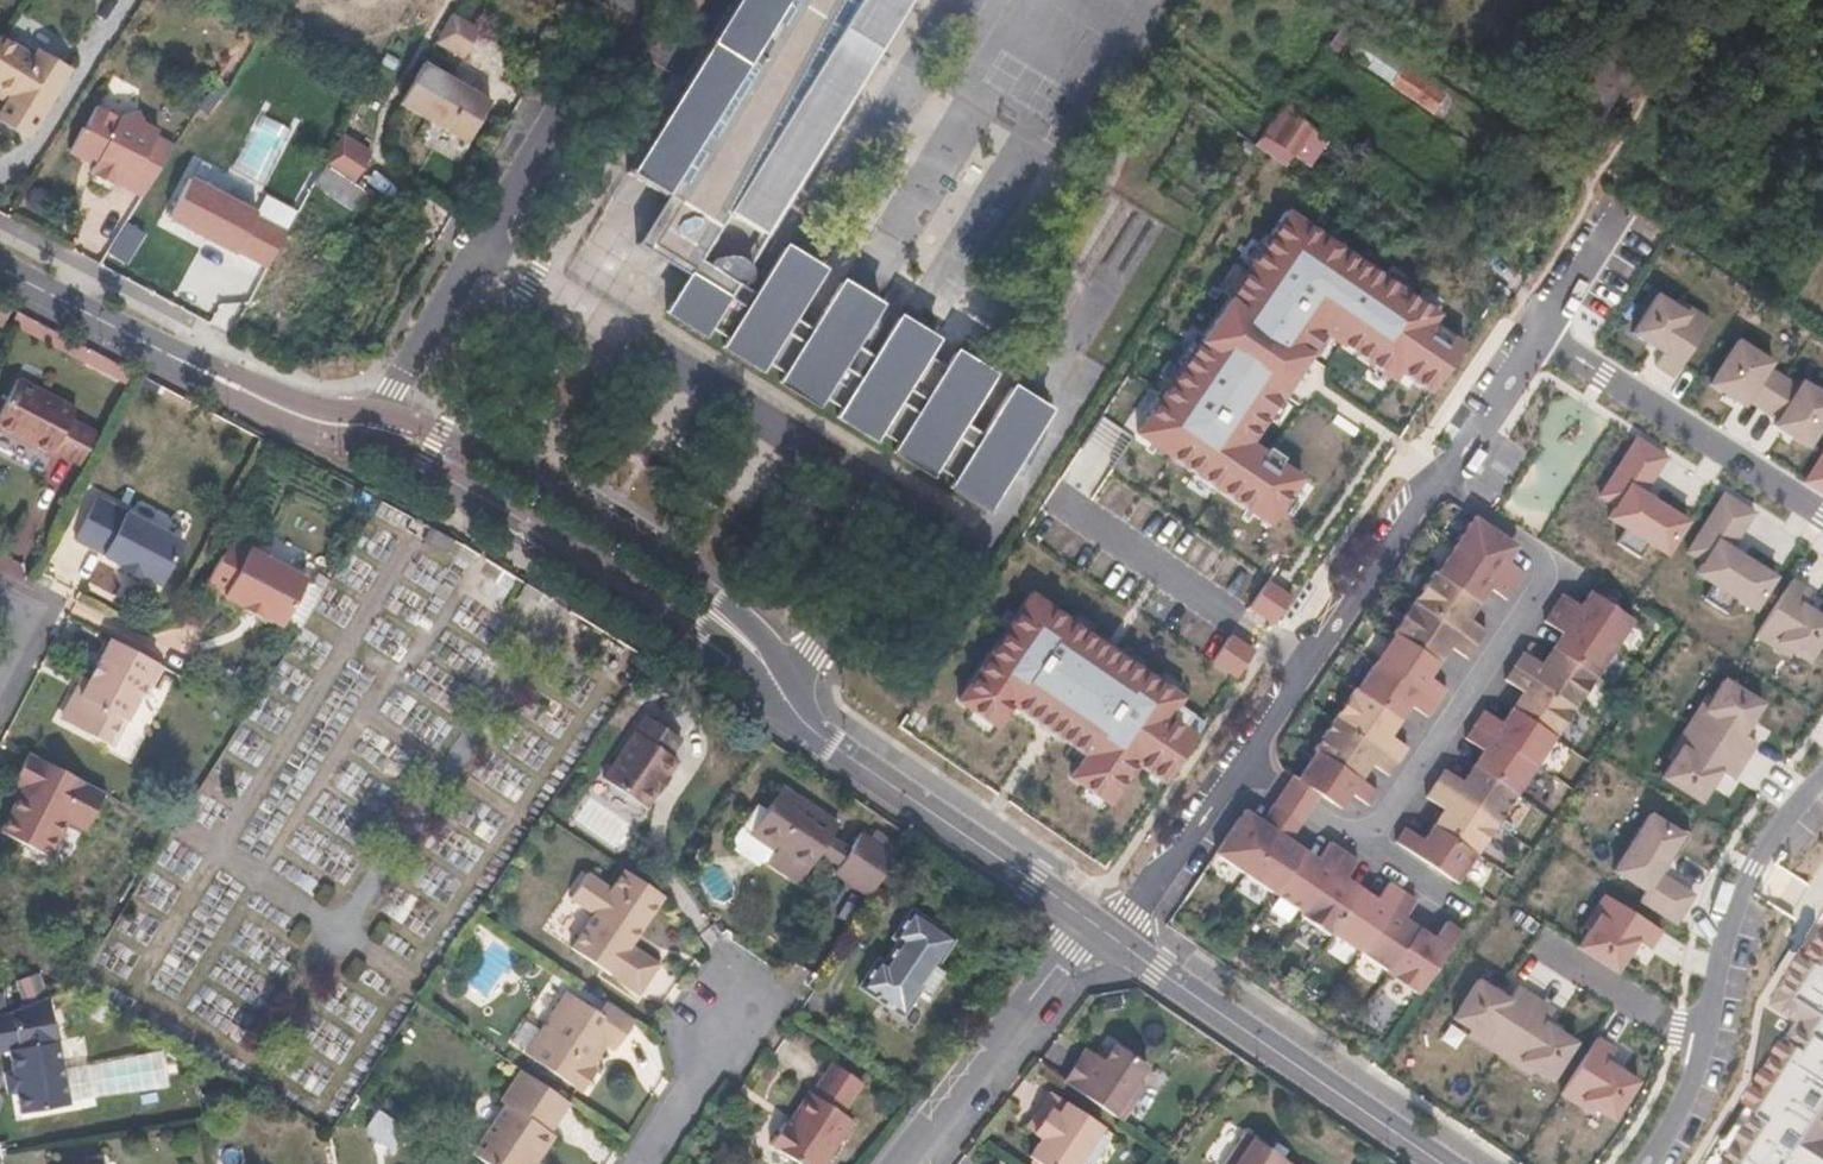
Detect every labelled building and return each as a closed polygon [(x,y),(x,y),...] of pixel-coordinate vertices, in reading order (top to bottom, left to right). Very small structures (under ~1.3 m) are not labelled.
[(636,180),(674,204),(644,252),(697,285),(675,319),(713,343),(718,335),(738,347),(732,355),(769,379),(775,370),(793,381),(787,390),(825,414),(831,405),(851,417),(845,426),(882,450),(888,440),(907,452),(901,462),(939,486),(943,480),(959,490),(988,444),(972,435),(1001,387),(962,363),(953,378),(933,365),(942,350),(905,327),(881,366),(861,354),(867,344),(885,315),(848,291),(818,339),(799,327),(829,279),(791,256),(763,304),(747,294),(752,290),(755,285),(756,279),(754,273),(753,272),(751,268),(746,265),(741,264),(735,264),(725,268),(716,275),(706,269),(826,76),(829,70),(833,66),(837,63),(843,61),(849,61),(860,42),(889,59),(909,26),(909,23),(914,15),(917,15),(926,0),(746,0),(636,180)] [(449,8),(432,39),(460,55),(478,25),(449,8)] [(15,95),(10,103),(1,118),(31,137),(72,69),(41,51),(37,57),(2,36),(0,40),(0,86),(15,95)] [(889,59),(860,42),(849,61),(855,62),(860,65),(864,68),(867,73),(869,79),(870,85),(868,90),(866,96),(889,59)] [(1389,58),(1379,74),(1415,98),(1426,82),(1389,58)] [(826,76),(825,81),(825,87),(827,93),(830,98),(835,102),(840,104),(846,105),(851,105),(857,103),(862,100),(866,96),(868,90),(870,85),(869,79),(867,73),(864,68),(860,65),(855,62),(849,61),(843,61),(837,63),(833,66),(829,70),(826,76)] [(425,65),(400,108),(467,146),(491,104),(425,65)] [(825,81),(826,76),(706,269),(716,275),(725,268),(735,264),(741,264),(746,265),(751,268),(753,272),(866,96),(862,100),(857,103),(851,105),(846,105),(840,104),(835,102),(830,98),(827,93),(825,87),(825,81)] [(10,103),(15,95),(0,86),(0,97),(10,103)] [(95,116),(83,133),(107,149),(101,158),(125,174),(127,170),(151,186),(176,147),(162,138),(167,129),(153,119),(152,107),(131,112),(110,98),(97,117),(95,116)] [(1313,128),(1291,113),(1272,139),(1294,155),(1313,128)] [(1263,133),(1255,143),(1271,153),(1287,165),(1294,155),(1272,139),(1263,133)] [(321,154),(312,174),(347,195),(359,177),(321,154)] [(203,212),(212,218),(203,232),(181,218),(169,238),(213,267),(245,217),(239,213),(247,201),(221,185),(203,212)] [(252,205),(247,201),(239,213),(245,217),(252,205)] [(1436,395),(1466,344),(1446,328),(1451,313),(1298,212),(1140,433),(1274,525),(1314,479),(1267,441),(1333,343),(1406,394),(1413,380),(1436,395)] [(897,294),(885,315),(867,344),(877,349),(907,300),(897,294)] [(1657,366),(1674,377),(1710,320),(1678,301),(1675,306),(1659,295),(1636,332),(1667,351),(1657,366)] [(28,313),(21,326),(125,381),(132,368),(28,313)] [(1748,400),(1765,410),(1784,378),(1769,368),(1772,363),(1737,341),(1711,385),(1745,406),(1748,400)] [(1807,446),(1822,421),(1822,395),(1803,382),(1800,387),(1784,378),(1765,410),(1780,418),(1775,426),(1807,446)] [(24,379),(0,423),(0,425),(58,457),(63,446),(88,459),(104,430),(78,417),(82,410),(24,379)] [(991,446),(988,444),(959,490),(961,492),(957,497),(996,522),(1021,483),(1003,472),(1017,451),(1035,462),(1059,424),(1022,399),(991,446)] [(1035,462),(1017,451),(1003,472),(1021,483),(1035,462)] [(1822,494),(1822,454),(1805,482),(1822,494)] [(1689,520),(1618,477),(1605,497),(1619,505),(1611,518),(1627,527),(1618,542),(1640,556),(1649,542),(1668,554),(1689,520)] [(1757,510),(1724,491),(1689,552),(1703,560),(1695,573),(1714,584),(1706,598),(1728,611),(1736,596),(1755,607),(1775,574),(1734,550),(1757,510)] [(100,495),(79,537),(108,552),(107,554),(123,562),(122,565),(145,577),(146,574),(163,583),(186,540),(100,495)] [(1510,543),(1474,519),(1455,546),(1515,589),(1525,574),(1507,563),(1501,558),(1510,543)] [(309,578),(232,537),(209,581),(227,591),(225,594),(245,604),(243,607),(262,617),(264,614),(283,625),(309,578)] [(1517,548),(1510,543),(1501,558),(1507,563),(1517,548)] [(1515,589),(1455,546),(1435,574),(1472,599),(1481,586),(1489,591),(1507,602),(1515,589)] [(1435,574),(1433,573),(1413,604),(1477,646),(1486,633),(1468,621),(1461,616),(1472,599),(1435,574)] [(1297,601),(1270,579),(1253,606),(1283,625),(1297,601)] [(1792,580),(1758,636),(1809,667),(1822,643),(1822,614),(1807,604),(1811,592),(1792,580)] [(1489,591),(1481,586),(1472,599),(1480,604),(1489,591)] [(1169,784),(1203,738),(1176,720),(1190,697),(1035,591),(961,701),(999,730),(1017,711),(1091,753),(1073,781),(1119,808),(1143,768),(1169,784)] [(1597,597),(1590,592),(1580,607),(1587,612),(1597,597)] [(1563,596),(1554,610),(1616,650),(1634,622),(1597,597),(1587,612),(1580,607),(1563,596)] [(1480,604),(1472,599),(1461,616),(1468,621),(1480,604)] [(1477,646),(1413,604),(1392,635),(1395,637),(1432,662),(1443,645),(1449,649),(1467,662),(1477,646)] [(1562,636),(1570,641),(1559,656),(1595,681),(1616,650),(1554,610),(1544,624),(1562,636)] [(1257,649),(1227,632),(1211,659),(1236,678),(1257,649)] [(1570,641),(1562,636),(1551,652),(1559,656),(1570,641)] [(1432,662),(1395,637),(1376,665),(1438,706),(1447,692),(1429,680),(1422,676),(1432,662)] [(172,667),(118,639),(97,680),(86,701),(79,697),(70,714),(74,721),(116,742),(126,723),(131,726),(153,686),(160,690),(172,667)] [(1449,649),(1443,645),(1432,662),(1438,666),(1449,649)] [(1559,656),(1551,652),(1541,668),(1548,673),(1559,656)] [(1523,656),(1514,669),(1575,710),(1595,681),(1559,656),(1548,673),(1541,668),(1523,656)] [(1438,666),(1432,662),(1422,676),(1429,680),(1438,666)] [(1438,706),(1376,665),(1358,692),(1395,717),(1403,704),(1410,708),(1428,720),(1438,706)] [(1523,695),(1530,700),(1519,715),(1556,739),(1575,710),(1514,669),(1505,682),(1523,695)] [(97,680),(90,676),(79,697),(86,701),(97,680)] [(1749,761),(1760,743),(1748,736),(1767,705),(1723,679),(1712,696),(1706,692),(1687,724),(1749,761)] [(1358,692),(1355,691),(1334,722),(1398,765),(1408,751),(1390,739),(1383,734),(1395,717),(1358,692)] [(1530,700),(1523,695),(1512,710),(1519,715),(1530,700)] [(1410,708),(1403,704),(1395,717),(1401,722),(1410,708)] [(1519,715),(1512,710),(1501,726),(1508,731),(1519,715)] [(679,736),(646,713),(603,776),(644,804),(656,786),(667,771),(676,757),(670,752),(679,736)] [(1484,715),(1475,728),(1537,768),(1556,739),(1519,715),(1508,731),(1501,726),(1484,715)] [(1401,722),(1395,717),(1383,734),(1390,739),(1401,722)] [(1398,765),(1334,722),(1314,752),(1316,754),(1353,779),(1364,762),(1371,767),(1389,779),(1398,765)] [(1749,761),(1687,724),(1666,757),(1673,760),(1663,778),(1705,802),(1722,772),(1738,781),(1749,761)] [(1484,753),(1491,758),(1480,775),(1516,799),(1537,768),(1475,728),(1466,742),(1484,753)] [(28,794),(23,792),(3,829),(51,855),(70,819),(88,829),(108,790),(31,750),(15,780),(26,786),(31,788),(28,794)] [(1491,758),(1484,753),(1473,770),(1480,775),(1491,758)] [(1353,779),(1316,754),(1297,783),(1320,798),(1334,808),(1344,793),(1350,797),(1368,809),(1378,795),(1359,783),(1353,779)] [(1371,767),(1364,762),(1353,779),(1359,783),(1371,767)] [(1480,775),(1473,770),(1462,785),(1469,790),(1480,775)] [(671,775),(667,771),(656,786),(661,789),(671,775)] [(1444,774),(1435,787),(1497,828),(1516,799),(1480,775),(1469,790),(1462,785),(1444,774)] [(1282,795),(1274,807),(1287,816),(1301,826),(1310,814),(1320,798),(1297,783),(1293,780),(1282,795)] [(31,788),(26,786),(23,792),(28,794),(31,788)] [(1445,812),(1452,817),(1441,832),(1478,856),(1497,828),(1435,787),(1426,800),(1445,812)] [(842,828),(785,790),(755,835),(782,854),(791,860),(784,870),(805,884),(824,854),(833,841),(842,828)] [(1350,797),(1344,793),(1334,808),(1340,812),(1350,797)] [(1257,832),(1240,821),(1215,857),(1246,878),(1287,816),(1274,807),(1262,825),(1257,832)] [(1690,835),(1649,809),(1610,872),(1643,893),(1638,902),(1676,926),(1696,894),(1660,872),(1669,858),(1674,861),(1690,835)] [(1452,817),(1445,812),(1434,828),(1441,832),(1452,817)] [(1245,813),(1240,821),(1257,832),(1262,825),(1245,813)] [(1301,826),(1287,816),(1246,878),(1275,897),(1300,860),(1285,850),(1289,843),(1301,826)] [(1441,832),(1434,828),(1424,843),(1431,848),(1441,832)] [(738,839),(742,847),(767,865),(772,864),(777,861),(782,854),(755,835),(746,829),(738,839)] [(1406,831),(1396,845),(1457,887),(1478,856),(1441,832),(1431,848),(1424,843),(1406,831)] [(868,836),(854,856),(846,869),(841,876),(874,899),(901,859),(868,836)] [(833,841),(824,854),(846,869),(854,856),(833,841)] [(1289,843),(1285,850),(1300,860),(1304,853),(1289,843)] [(1313,870),(1300,860),(1275,897),(1303,916),(1345,855),(1330,845),(1318,863),(1313,870)] [(1304,853),(1300,860),(1313,870),(1318,863),(1304,853)] [(1359,865),(1345,855),(1303,916),(1301,919),(1331,938),(1332,936),(1357,899),(1342,889),(1347,882),(1359,865)] [(595,916),(572,950),(641,999),(662,968),(635,948),(667,901),(625,871),(613,888),(593,874),(574,902),(595,916)] [(1347,882),(1342,889),(1357,899),(1362,893),(1347,882)] [(1373,910),(1357,899),(1332,936),(1362,956),(1404,895),(1389,885),(1378,903),(1373,910)] [(1362,893),(1357,899),(1373,910),(1378,903),(1362,893)] [(1638,944),(1651,952),(1664,932),(1604,893),(1583,926),(1589,931),(1578,949),(1618,975),(1638,944)] [(1417,904),(1404,895),(1362,956),(1392,976),(1416,939),(1400,929),(1405,921),(1417,904)] [(897,961),(889,956),(868,986),(912,1016),(932,986),(940,991),(953,972),(946,966),(966,937),(921,906),(902,935),(910,941),(897,961)] [(1405,921),(1400,929),(1416,939),(1421,932),(1405,921)] [(1432,949),(1416,939),(1392,976),(1390,978),(1420,998),(1463,934),(1448,925),(1436,943),(1432,949)] [(1779,1001),(1804,1020),(1711,1163),(1822,1163),(1822,931),(1779,1001)] [(1421,932),(1416,939),(1432,949),(1436,943),(1421,932)] [(1503,1055),(1540,998),(1521,987),(1514,997),(1481,976),(1452,1021),(1503,1055)] [(601,1011),(570,989),(528,1052),(585,1090),(600,1069),(593,1065),(609,1042),(618,1048),(638,1019),(610,999),(601,1011)] [(14,1046),(18,1068),(22,1090),(26,1114),(74,1105),(60,1042),(58,1042),(48,997),(14,1010),(0,1012),(0,1049),(14,1046)] [(1552,1087),(1582,1042),(1552,1023),(1559,1010),(1540,998),(1503,1055),(1552,1087)] [(1611,1061),(1621,1046),(1601,1034),(1563,1097),(1617,1129),(1646,1082),(1611,1061)] [(1076,1063),(1059,1088),(1117,1128),(1141,1093),(1134,1088),(1143,1074),(1110,1053),(1099,1069),(1096,1066),(1091,1073),(1076,1063)] [(1081,1056),(1076,1063),(1091,1073),(1096,1066),(1081,1056)] [(785,1126),(771,1147),(797,1163),(828,1163),(856,1125),(844,1117),(865,1086),(836,1066),(815,1097),(812,1095),(788,1129),(785,1126)] [(18,1068),(8,1069),(13,1092),(22,1090),(18,1068)] [(508,1103),(475,1152),(492,1163),(528,1163),(529,1162),(538,1150),(542,1153),(556,1134),(551,1130),(571,1101),(524,1069),(503,1100),(508,1103)] [(1037,1130),(1031,1139),(1039,1145),(1028,1162),(1031,1163),(1078,1163),(1099,1133),(1049,1100),(1031,1126),(1037,1130)] [(1037,1130),(1031,1126),(1025,1135),(1031,1139),(1037,1130)] [(1244,1141),(1228,1163),(1278,1163),(1244,1141)] [(538,1150),(529,1162),(532,1163),(535,1163),(542,1153),(538,1150)]
